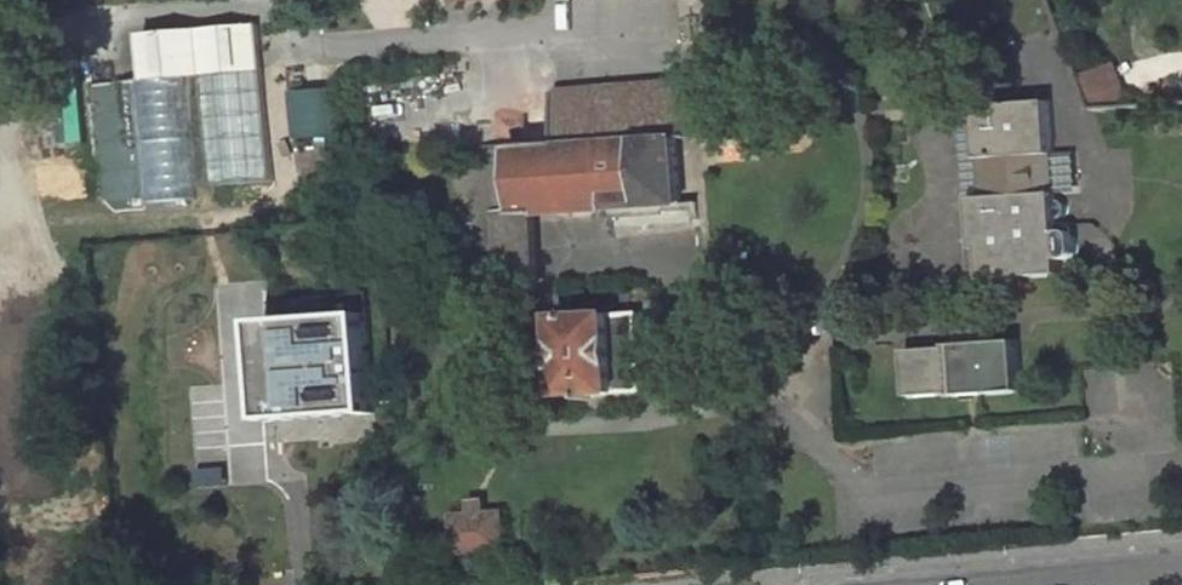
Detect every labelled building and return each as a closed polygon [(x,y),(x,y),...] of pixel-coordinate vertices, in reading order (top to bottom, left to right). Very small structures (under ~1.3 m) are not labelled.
[(263,72),(259,28),(140,38),(144,82),(202,77),(263,72)] [(263,72),(202,77),(212,188),(272,182),(263,72)] [(553,94),(557,145),(606,142),(678,137),(690,136),(687,89),(701,88),(701,80),(686,82),(553,94)] [(341,132),(338,87),(290,89),(293,135),(341,132)] [(984,247),(985,278),(1064,272),(1063,260),(1072,258),(1075,256),(1077,253),(1078,252),(1077,236),(1068,236),(1067,223),(1061,223),(1059,206),(1064,205),(1066,204),(1067,203),(1068,201),(1066,198),(1065,197),(1063,197),(1059,197),(1059,192),(1056,155),(1053,99),(979,104),(980,117),(983,195),(976,196),(977,248),(984,247)] [(965,118),(969,196),(976,196),(983,195),(980,117),(979,104),(965,104),(965,118)] [(678,137),(606,142),(610,209),(682,204),(678,137)] [(557,145),(514,148),(516,187),(518,215),(535,214),(610,209),(606,142),(557,145)] [(514,148),(403,156),(405,192),(516,187),(514,148)] [(1079,191),(1077,154),(1056,155),(1059,192),(1079,191)] [(504,216),(508,291),(538,289),(535,214),(518,215),(504,216)] [(1067,223),(1068,236),(1077,236),(1076,229),(1075,227),(1072,225),(1067,223)] [(271,419),(378,413),(373,311),(265,317),(271,419)] [(641,313),(559,317),(563,396),(646,392),(641,313)] [(957,345),(996,342),(995,326),(956,329),(957,345)] [(954,394),(1023,388),(1020,340),(996,342),(957,345),(950,345),(951,347),(909,350),(911,394),(953,390),(954,394)] [(455,517),(459,553),(507,549),(504,513),(486,514),(485,503),(473,504),(473,515),(455,517)]
